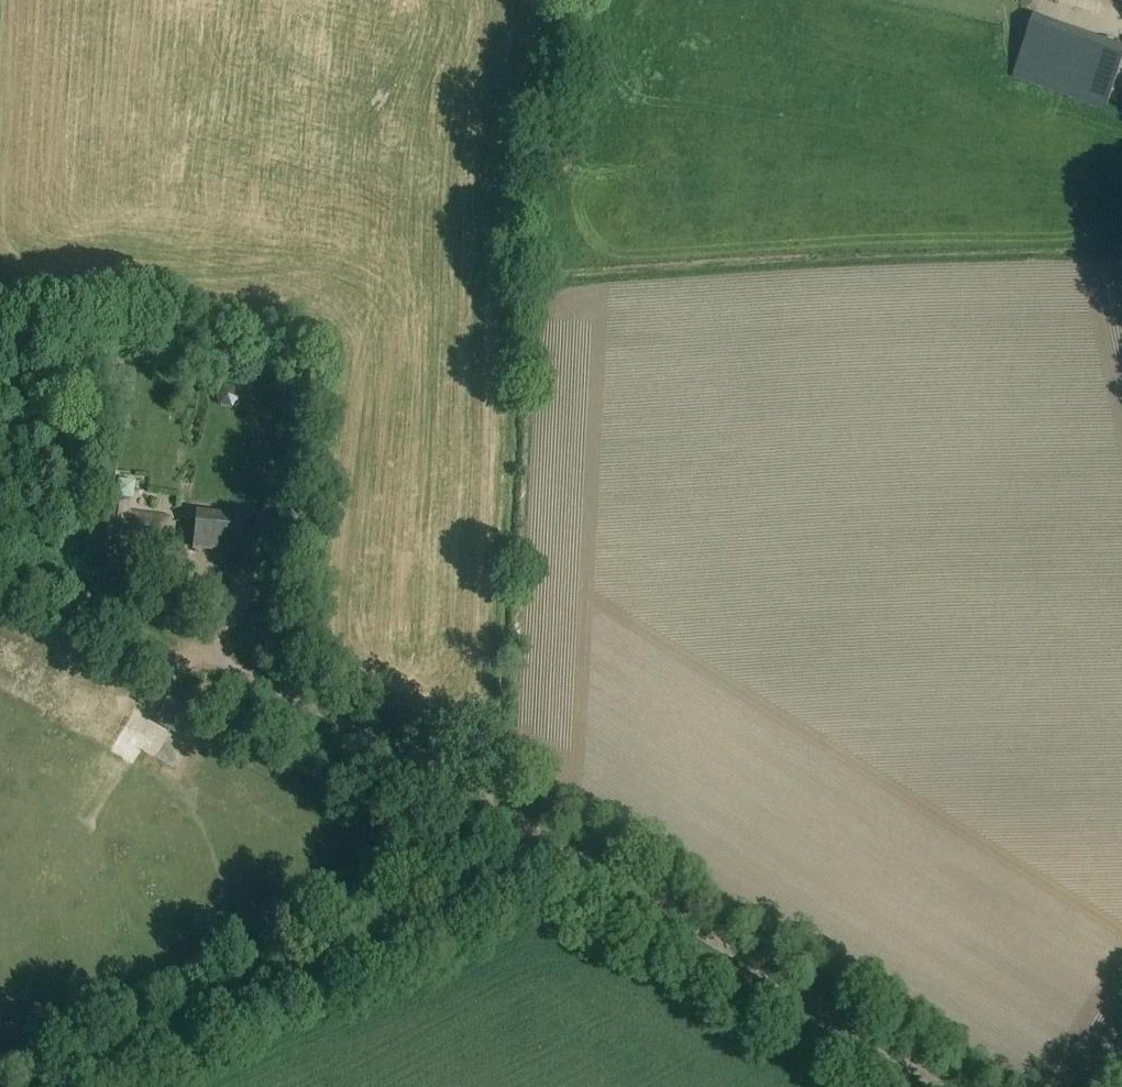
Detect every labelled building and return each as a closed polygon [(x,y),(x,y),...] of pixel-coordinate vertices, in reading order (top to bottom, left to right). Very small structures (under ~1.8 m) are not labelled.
[(1121,82),(1121,41),(1041,14),(1020,78),(1113,109),(1121,82)] [(283,482),(268,480),(265,512),(280,513),(283,482)] [(170,519),(139,515),(129,513),(130,504),(110,502),(106,545),(142,551),(141,557),(165,560),(170,519)] [(241,515),(197,511),(193,549),(238,553),(241,515)] [(284,593),(271,591),(268,609),(281,611),(284,593)]
